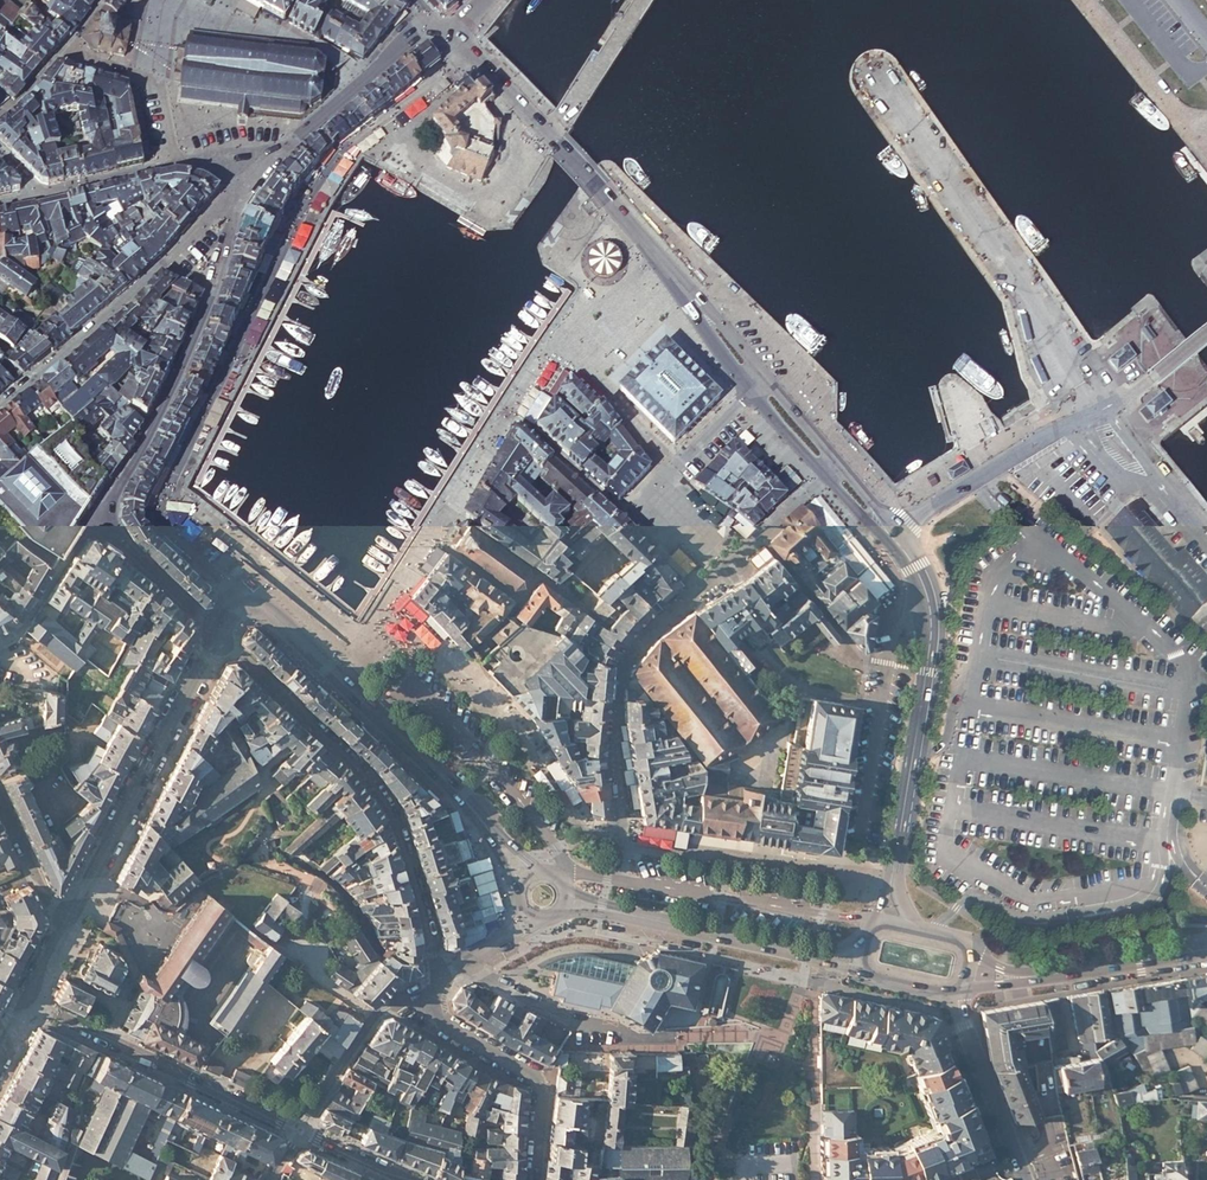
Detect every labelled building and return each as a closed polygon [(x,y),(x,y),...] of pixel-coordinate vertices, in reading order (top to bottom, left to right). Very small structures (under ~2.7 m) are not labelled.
[(12,27),(20,18),(27,9),(16,0),(15,0),(11,5),(5,0),(0,0),(0,18),(12,27)] [(27,9),(29,7),(31,5),(24,0),(16,0),(27,9)] [(33,2),(38,6),(41,8),(46,9),(61,19),(57,25),(70,35),(71,36),(77,29),(82,21),(57,3),(58,3),(55,0),(34,0),(33,2)] [(58,3),(57,3),(82,21),(86,16),(90,9),(77,0),(60,0),(58,3)] [(92,6),(84,0),(77,0),(90,9),(92,6)] [(115,19),(128,0),(110,0),(99,15),(115,19)] [(265,10),(273,0),(248,0),(256,4),(265,10)] [(265,10),(276,16),(285,21),(296,5),(298,2),(300,0),(273,0),(265,10)] [(296,12),(313,20),(320,10),(327,0),(306,0),(296,12)] [(392,25),(373,9),(361,0),(339,0),(343,2),(334,18),(320,10),(313,20),(322,25),(327,28),(340,35),(345,37),(368,54),(386,32),(392,25)] [(382,0),(361,0),(373,9),(382,0)] [(392,25),(399,18),(405,12),(393,0),(382,0),(373,9),(392,25)] [(449,11),(453,8),(454,7),(459,3),(456,0),(445,0),(439,5),(442,8),(444,11),(449,11)] [(27,9),(20,18),(39,30),(44,34),(60,47),(64,42),(70,35),(57,25),(54,29),(46,22),(45,25),(38,20),(42,14),(34,10),(29,7),(27,9)] [(313,20),(296,12),(288,22),(302,30),(314,38),(317,33),(322,25),(313,20)] [(132,23),(115,19),(99,15),(82,38),(94,50),(124,57),(132,23)] [(7,32),(12,27),(0,18),(0,27),(7,32)] [(322,36),(327,28),(322,25),(317,33),(322,36)] [(334,44),(340,35),(327,28),(322,36),(334,44)] [(18,48),(43,66),(54,53),(60,47),(44,34),(39,30),(23,47),(20,46),(18,48)] [(191,32),(189,48),(187,56),(185,75),(184,82),(181,99),(240,107),(245,108),(250,108),(301,116),(302,115),(305,114),(306,113),(307,112),(307,107),(310,107),(310,108),(313,109),(313,107),(321,101),(322,101),(323,100),(323,99),(322,99),(324,91),(325,90),(325,88),(324,87),(325,79),(326,79),(326,77),(325,77),(326,68),(328,67),(326,65),(325,65),(319,58),(319,57),(317,57),(316,58),(314,58),(315,52),(314,50),(313,48),(312,47),(310,46),(301,46),(191,32)] [(365,59),(368,54),(345,37),(340,35),(334,44),(362,60),(365,59)] [(2,38),(1,37),(0,37),(0,47),(6,52),(19,61),(36,73),(43,66),(18,48),(2,38)] [(408,60),(420,77),(430,69),(439,62),(434,55),(427,45),(408,60)] [(187,56),(189,48),(179,47),(178,54),(176,73),(174,81),(184,82),(185,75),(185,70),(187,56)] [(35,75),(18,63),(5,54),(0,51),(0,69),(4,72),(9,76),(10,76),(24,86),(35,75)] [(421,78),(420,77),(408,60),(403,64),(399,67),(411,84),(414,83),(416,82),(421,78)] [(35,75),(36,73),(19,61),(18,63),(35,75)] [(70,97),(74,111),(78,112),(80,112),(85,131),(86,131),(99,128),(97,118),(107,115),(103,96),(109,98),(109,101),(117,103),(120,122),(117,122),(119,137),(120,137),(122,145),(128,167),(144,164),(130,85),(60,63),(43,83),(45,84),(58,91),(53,99),(55,106),(70,97)] [(407,87),(411,84),(399,67),(394,71),(390,74),(385,79),(381,82),(392,98),(397,94),(402,91),(407,87)] [(9,76),(0,85),(0,86),(11,96),(16,100),(26,88),(24,86),(10,76),(9,76)] [(466,83),(457,92),(461,96),(431,122),(447,144),(424,160),(449,169),(474,179),(482,183),(493,163),(493,157),(493,149),(494,146),(497,123),(485,110),(488,107),(495,101),(474,77),(466,83)] [(392,98),(381,82),(376,86),(365,96),(359,101),(370,114),(373,111),(384,104),(392,98)] [(58,91),(45,84),(40,90),(51,100),(51,101),(51,102),(41,112),(44,112),(55,106),(53,99),(58,91)] [(51,100),(40,90),(38,89),(29,99),(41,112),(51,102),(51,101),(51,100)] [(9,99),(0,91),(0,107),(9,99)] [(47,148),(55,147),(61,145),(54,120),(57,113),(74,111),(70,97),(55,106),(44,112),(46,121),(38,122),(41,130),(47,148)] [(13,153),(25,140),(41,130),(38,122),(46,121),(44,112),(41,112),(29,99),(6,119),(7,120),(0,126),(0,140),(13,153)] [(366,116),(370,114),(359,101),(355,105),(352,108),(362,119),(366,116)] [(245,108),(240,107),(239,117),(249,118),(250,108),(245,108)] [(348,110),(344,114),(355,125),(359,122),(362,119),(352,108),(348,110)] [(569,112),(562,108),(559,112),(567,117),(569,112)] [(341,117),(337,121),(346,131),(351,127),(355,125),(344,114),(341,116),(341,117)] [(99,128),(104,149),(114,147),(107,115),(97,118),(99,128)] [(334,123),(330,127),(338,140),(342,135),(346,131),(337,121),(334,123)] [(322,133),(332,147),(336,143),(337,141),(338,140),(330,127),(326,130),(322,133)] [(94,146),(95,148),(96,153),(104,151),(104,149),(99,128),(86,131),(88,141),(94,146)] [(42,182),(49,185),(38,156),(47,148),(41,130),(25,140),(13,153),(19,159),(38,178),(42,182)] [(319,136),(315,140),(326,155),(329,150),(332,147),(322,133),(319,136)] [(307,147),(319,163),(322,158),(326,155),(315,140),(312,142),(307,147)] [(114,147),(119,169),(128,167),(122,145),(114,147)] [(64,181),(57,157),(55,147),(47,148),(38,156),(49,185),(56,184),(65,182),(64,181)] [(96,153),(101,173),(110,171),(119,169),(114,147),(104,149),(104,151),(96,153)] [(307,147),(299,154),(313,170),(317,165),(319,163),(307,147)] [(89,150),(94,174),(97,174),(101,173),(96,153),(95,148),(91,149),(89,150)] [(79,152),(77,152),(82,177),(94,174),(89,150),(83,151),(79,152)] [(77,152),(57,157),(64,181),(82,177),(77,152)] [(287,167),(303,180),(309,174),(313,170),(299,154),(294,159),(287,167)] [(11,192),(3,177),(1,171),(4,167),(0,164),(0,194),(5,193),(11,192)] [(281,173),(273,182),(291,195),(297,187),(303,180),(287,167),(281,173)] [(3,177),(11,192),(21,190),(23,184),(7,169),(4,172),(6,175),(3,177)] [(178,174),(161,175),(163,190),(187,191),(186,196),(204,207),(205,208),(215,196),(221,189),(203,178),(178,174)] [(163,190),(161,175),(144,178),(154,189),(163,190)] [(148,189),(141,178),(129,181),(134,193),(142,191),(148,189)] [(154,189),(144,178),(141,178),(148,189),(142,191),(146,202),(148,203),(181,234),(185,229),(190,224),(154,189)] [(134,193),(129,181),(112,185),(118,202),(123,213),(146,202),(142,191),(134,193)] [(261,198),(282,214),(287,203),(291,195),(273,182),(267,189),(261,198)] [(118,202),(112,185),(82,192),(82,194),(88,209),(96,229),(104,237),(114,232),(109,224),(106,218),(103,210),(96,211),(94,207),(118,202)] [(187,191),(163,190),(154,189),(190,224),(199,213),(204,207),(186,196),(187,191)] [(88,209),(82,194),(67,198),(86,238),(91,244),(104,237),(96,229),(88,209)] [(86,238),(67,198),(51,201),(36,204),(44,231),(53,228),(60,250),(70,245),(72,247),(86,238)] [(259,200),(255,206),(279,221),(281,217),(282,214),(261,198),(259,200)] [(94,207),(96,211),(103,210),(106,218),(109,224),(115,222),(125,217),(123,213),(118,202),(94,207)] [(44,231),(36,204),(35,203),(15,207),(20,224),(19,224),(19,228),(24,226),(26,232),(27,232),(28,235),(34,235),(36,239),(36,241),(22,243),(13,244),(12,240),(9,240),(6,241),(7,245),(6,261),(26,260),(40,260),(48,255),(50,249),(44,231)] [(174,242),(181,234),(148,203),(125,217),(134,227),(166,251),(174,242)] [(249,216),(274,230),(277,225),(279,221),(255,206),(253,208),(249,216)] [(15,207),(0,210),(0,220),(6,241),(9,240),(8,235),(21,233),(19,228),(19,224),(20,224),(15,207)] [(247,219),(244,226),(270,239),(272,234),(274,230),(249,216),(247,219)] [(115,222),(119,227),(123,233),(134,227),(125,217),(115,222)] [(109,224),(114,232),(119,227),(115,222),(109,224)] [(239,241),(264,252),(268,245),(270,239),(244,226),(242,231),(239,241)] [(167,251),(166,251),(134,227),(123,233),(119,227),(114,232),(104,237),(112,245),(121,240),(120,238),(122,237),(129,247),(117,252),(122,257),(128,262),(136,254),(150,268),(162,256),(167,251)] [(53,228),(44,231),(50,249),(51,249),(58,253),(59,251),(60,250),(53,228)] [(112,245),(104,237),(91,244),(103,251),(108,253),(114,248),(112,245)] [(237,246),(236,252),(261,261),(263,257),(264,252),(239,241),(237,246)] [(51,249),(50,249),(48,255),(54,259),(58,253),(51,249)] [(611,252),(605,250),(600,250),(594,253),(590,256),(587,261),(586,267),(587,273),(589,278),(593,282),(599,284),(604,285),(610,283),(615,280),(619,276),(620,270),(620,265),(619,259),(615,255),(611,252)] [(108,253),(103,251),(98,261),(99,262),(97,267),(108,276),(116,265),(124,273),(134,283),(140,278),(142,276),(128,262),(122,257),(119,262),(108,253)] [(232,265),(257,271),(259,265),(261,261),(236,252),(235,257),(232,265)] [(66,256),(68,254),(67,254),(58,253),(54,259),(60,264),(66,256)] [(142,276),(150,268),(136,254),(128,262),(142,276)] [(54,259),(48,255),(40,260),(40,270),(44,270),(54,265),(54,259)] [(27,271),(26,260),(6,261),(5,262),(12,267),(13,265),(27,271)] [(40,270),(40,260),(26,260),(27,271),(38,270),(40,270)] [(23,275),(12,267),(5,262),(0,270),(0,280),(9,287),(27,300),(33,292),(37,285),(23,275)] [(108,276),(97,267),(89,263),(79,276),(83,280),(97,290),(110,304),(118,297),(127,289),(117,279),(115,281),(108,276)] [(23,275),(27,271),(13,265),(12,267),(23,275)] [(116,265),(108,276),(115,281),(117,279),(124,273),(116,265)] [(231,268),(229,276),(252,282),(255,276),(257,271),(232,265),(231,268)] [(130,287),(134,283),(124,273),(117,279),(127,289),(127,290),(130,287)] [(161,301),(179,283),(169,277),(162,273),(141,296),(141,297),(133,307),(144,319),(161,301)] [(224,292),(248,293),(250,288),(252,282),(229,276),(227,281),(224,292)] [(0,280),(0,300),(9,287),(0,280)] [(97,314),(110,304),(97,290),(83,280),(77,284),(78,290),(81,294),(65,308),(70,313),(66,316),(78,331),(78,330),(97,314)] [(182,284),(173,294),(198,307),(199,307),(202,299),(204,294),(182,284)] [(49,285),(46,288),(58,301),(63,297),(58,292),(49,285)] [(81,294),(78,290),(61,304),(65,308),(81,294)] [(38,296),(33,292),(27,300),(32,304),(38,296)] [(223,293),(220,304),(241,310),(244,301),(248,293),(224,292),(223,293)] [(198,307),(173,294),(160,309),(173,317),(192,323),(195,314),(198,307)] [(1047,307),(1058,322),(1064,318),(1052,303),(1047,307)] [(218,308),(215,315),(236,321),(239,315),(241,310),(220,304),(218,308)] [(9,305),(2,314),(12,321),(18,311),(9,305)] [(132,331),(140,324),(144,319),(133,307),(132,306),(125,312),(117,318),(132,331)] [(173,317),(160,309),(144,327),(155,336),(165,326),(186,335),(189,328),(192,323),(173,317)] [(27,331),(33,322),(18,311),(12,321),(11,322),(27,331)] [(0,312),(0,331),(2,333),(3,334),(11,322),(12,321),(2,314),(0,312)] [(1020,315),(1027,342),(1034,340),(1027,314),(1020,315)] [(212,321),(209,330),(229,335),(233,328),(236,321),(215,315),(212,321)] [(76,332),(78,331),(66,316),(60,321),(72,335),(76,332)] [(73,337),(72,335),(60,321),(57,317),(52,320),(47,325),(63,345),(69,340),(73,337)] [(128,336),(132,331),(117,318),(112,323),(107,329),(105,329),(121,344),(128,336)] [(32,335),(35,330),(39,325),(34,321),(33,322),(27,331),(32,335)] [(30,344),(36,338),(32,335),(27,331),(11,322),(3,334),(18,346),(19,344),(25,350),(30,344)] [(1068,322),(1062,325),(1075,347),(1080,344),(1068,322)] [(59,348),(63,345),(47,325),(40,333),(36,338),(52,351),(54,352),(59,348)] [(165,326),(155,336),(181,347),(182,346),(184,341),(186,336),(186,335),(165,326)] [(121,344),(105,329),(96,338),(82,350),(98,367),(105,361),(106,361),(111,356),(108,353),(111,351),(119,358),(128,350),(121,344)] [(1142,333),(1151,342),(1155,338),(1147,329),(1142,333)] [(32,335),(36,338),(40,333),(35,330),(32,335)] [(207,335),(204,342),(223,349),(226,342),(229,335),(209,330),(207,335)] [(133,340),(128,336),(121,344),(128,350),(139,360),(149,350),(149,349),(142,346),(146,338),(138,332),(133,340)] [(18,346),(3,334),(2,333),(0,335),(0,337),(15,349),(18,346)] [(181,349),(154,337),(149,349),(149,350),(175,362),(178,356),(181,349)] [(47,356),(52,351),(36,338),(30,344),(25,350),(29,354),(29,355),(39,362),(47,356)] [(223,349),(204,342),(202,347),(198,357),(216,364),(219,357),(223,349)] [(722,398),(668,343),(644,367),(620,391),(675,445),(722,398)] [(1118,371),(1135,357),(1127,348),(1110,362),(1118,371)] [(98,367),(82,350),(76,355),(92,372),(98,367)] [(131,369),(139,360),(128,350),(119,358),(98,379),(97,379),(109,391),(112,388),(125,376),(128,372),(131,370),(131,369)] [(139,360),(171,371),(174,366),(175,362),(149,350),(139,360)] [(36,365),(27,358),(19,351),(9,363),(24,374),(26,373),(30,370),(36,365)] [(36,365),(39,362),(29,355),(27,358),(36,365)] [(92,372),(76,355),(63,365),(75,382),(77,385),(78,384),(79,384),(92,372)] [(216,364),(198,357),(195,363),(192,371),(193,372),(209,379),(213,371),(216,364)] [(1031,361),(1043,384),(1050,380),(1038,357),(1031,361)] [(21,377),(24,374),(9,363),(6,360),(0,367),(1,367),(17,380),(21,377)] [(151,377),(166,383),(169,377),(171,371),(139,360),(131,369),(131,370),(128,372),(133,378),(135,379),(140,375),(147,381),(151,377)] [(75,382),(63,365),(60,368),(72,384),(75,382)] [(55,399),(65,390),(72,384),(60,368),(42,383),(55,399)] [(15,383),(0,370),(0,389),(4,392),(11,386),(15,383)] [(209,379),(193,372),(190,378),(188,384),(203,392),(206,385),(209,379)] [(145,417),(148,418),(149,418),(159,398),(166,383),(151,377),(147,381),(140,375),(135,379),(120,396),(112,388),(109,391),(92,406),(99,411),(99,410),(108,402),(119,411),(123,408),(125,406),(128,403),(133,409),(134,409),(145,417)] [(73,421),(92,406),(109,391),(97,379),(81,395),(75,401),(65,411),(73,421)] [(568,382),(560,395),(565,400),(567,401),(588,419),(603,406),(575,379),(573,381),(568,382)] [(47,413),(58,403),(55,399),(42,383),(30,392),(45,410),(47,413)] [(75,401),(81,395),(72,384),(65,390),(75,401)] [(180,397),(196,405),(200,398),(203,392),(188,384),(186,384),(184,388),(180,397)] [(58,403),(65,411),(75,401),(65,390),(55,399),(58,403)] [(40,414),(45,410),(30,392),(14,406),(26,420),(38,411),(39,413),(40,414)] [(1149,407),(1143,411),(1149,419),(1155,415),(1155,416),(1160,413),(1162,416),(1169,411),(1166,408),(1173,403),(1166,393),(1148,405),(1149,407)] [(177,402),(173,410),(190,418),(194,410),(196,405),(180,397),(177,402)] [(141,435),(145,426),(123,408),(119,411),(108,402),(99,410),(108,418),(109,420),(107,422),(109,424),(111,422),(136,448),(137,447),(136,445),(141,435)] [(553,403),(538,428),(570,458),(585,442),(574,432),(580,424),(561,407),(555,402),(553,403)] [(28,440),(37,432),(31,426),(26,420),(14,406),(8,411),(27,432),(24,435),(28,440)] [(108,418),(99,410),(99,411),(92,406),(73,421),(86,434),(90,430),(101,420),(103,423),(108,418)] [(586,428),(580,424),(574,432),(585,442),(598,454),(610,440),(621,429),(603,406),(588,419),(593,423),(586,428)] [(168,423),(184,430),(187,423),(190,418),(173,410),(171,415),(167,422),(168,423)] [(5,414),(18,428),(24,435),(27,432),(8,411),(5,414)] [(38,411),(26,420),(31,426),(39,419),(36,416),(39,413),(38,411)] [(8,437),(18,428),(5,414),(5,413),(0,417),(0,443),(20,468),(29,460),(23,453),(17,446),(16,447),(8,437)] [(101,492),(109,480),(100,471),(95,464),(97,462),(94,458),(91,459),(87,453),(96,445),(86,434),(73,421),(67,427),(63,432),(40,450),(64,478),(91,506),(92,506),(101,492)] [(133,452),(136,448),(111,422),(109,424),(107,422),(104,424),(106,426),(101,431),(115,445),(128,458),(133,452)] [(163,431),(156,443),(173,452),(179,440),(184,430),(168,423),(163,431)] [(594,458),(584,470),(607,491),(638,452),(621,429),(610,440),(623,454),(609,471),(594,458)] [(120,469),(125,461),(112,447),(108,451),(105,448),(106,447),(90,430),(86,434),(96,445),(120,469)] [(515,430),(508,442),(544,471),(540,476),(544,480),(579,512),(597,497),(556,459),(546,450),(531,438),(521,430),(515,430)] [(499,458),(490,474),(509,484),(511,488),(510,494),(517,501),(543,526),(554,536),(564,526),(562,524),(560,521),(570,512),(553,498),(545,507),(529,490),(538,479),(540,476),(544,471),(508,442),(499,458)] [(585,442),(570,458),(584,470),(594,458),(598,454),(585,442)] [(20,468),(0,443),(0,461),(4,465),(2,467),(11,477),(20,468)] [(153,449),(149,457),(165,468),(170,458),(173,452),(156,443),(153,449)] [(724,472),(743,453),(734,443),(706,473),(716,480),(724,472)] [(116,475),(120,469),(96,445),(87,453),(91,459),(94,458),(97,462),(95,464),(100,471),(109,480),(111,483),(116,475)] [(126,461),(128,458),(115,445),(112,447),(125,461),(126,461)] [(91,506),(64,478),(40,450),(29,460),(20,468),(11,477),(0,486),(0,509),(1,508),(28,537),(60,556),(60,555),(61,555),(75,532),(91,506)] [(651,468),(638,452),(607,491),(619,502),(637,482),(651,468)] [(737,484),(754,468),(743,453),(724,472),(737,484)] [(144,464),(139,472),(156,485),(161,475),(165,468),(149,457),(144,464)] [(0,486),(11,477),(2,467),(0,469),(0,486)] [(746,493),(763,475),(755,467),(754,468),(737,484),(746,493)] [(955,484),(970,475),(965,467),(950,476),(955,484)] [(134,484),(152,494),(154,489),(156,485),(139,472),(136,477),(133,483),(134,484)] [(732,508),(743,496),(746,493),(737,484),(724,472),(716,480),(706,491),(720,500),(732,508)] [(695,484),(706,491),(716,480),(706,473),(695,484)] [(487,479),(478,493),(507,514),(517,501),(510,494),(511,488),(509,484),(490,474),(487,479)] [(751,503),(771,483),(763,475),(746,493),(743,496),(750,503),(751,503)] [(784,495),(771,483),(751,503),(757,508),(767,498),(776,507),(779,504),(784,499),(784,495)] [(132,488),(128,493),(149,500),(150,497),(152,494),(134,484),(132,488)] [(124,506),(144,508),(145,508),(147,504),(149,500),(128,493),(127,493),(127,497),(125,501),(124,506)] [(470,508),(464,517),(481,528),(501,541),(512,529),(501,522),(507,514),(478,493),(470,508)] [(757,508),(751,503),(750,503),(743,496),(732,508),(742,514),(747,518),(756,525),(767,515),(757,508)] [(617,515),(597,497),(579,512),(573,517),(572,515),(569,518),(571,519),(566,523),(564,522),(562,524),(564,526),(554,536),(562,544),(567,548),(593,525),(603,535),(620,518),(617,515)] [(767,515),(776,507),(767,498),(757,508),(767,515)] [(1141,500),(1107,529),(1187,621),(1206,603),(1206,576),(1183,549),(1178,553),(1143,514),(1149,509),(1141,500)] [(129,531),(134,540),(150,530),(145,525),(142,521),(144,513),(144,508),(124,506),(124,513),(123,521),(129,531)] [(801,511),(790,521),(808,542),(810,540),(824,556),(825,556),(834,552),(801,511)] [(603,535),(604,535),(622,520),(620,518),(603,535)] [(607,538),(612,543),(629,527),(625,522),(622,520),(604,535),(607,538)] [(770,542),(810,589),(819,582),(814,574),(807,566),(819,556),(821,558),(824,556),(810,540),(808,542),(790,521),(787,525),(781,532),(770,542)] [(465,527),(454,543),(454,544),(451,545),(452,547),(453,546),(468,556),(468,557),(469,559),(470,558),(481,565),(480,566),(482,568),(482,567),(494,575),(493,576),(494,577),(495,576),(513,588),(523,586),(529,577),(528,567),(529,564),(528,563),(526,565),(511,554),(511,552),(510,552),(509,553),(498,545),(499,544),(497,543),(496,545),(480,534),(481,533),(479,532),(478,533),(467,526),(467,523),(465,523),(466,526),(465,527)] [(458,529),(454,535),(454,536),(451,540),(454,543),(465,527),(462,524),(459,529),(458,529)] [(578,557),(603,535),(593,525),(567,548),(571,554),(577,559),(578,558),(578,557)] [(512,529),(501,541),(531,563),(554,536),(543,526),(529,542),(512,529)] [(605,601),(612,593),(616,590),(622,583),(624,581),(638,568),(635,564),(654,551),(634,532),(629,527),(612,543),(630,561),(623,567),(616,573),(614,573),(596,593),(602,598),(605,601)] [(146,552),(160,539),(155,534),(150,530),(134,540),(141,547),(146,552)] [(554,536),(531,563),(557,580),(567,567),(562,563),(571,554),(567,548),(562,544),(554,536)] [(76,557),(87,564),(101,543),(93,537),(87,538),(75,556),(76,557)] [(14,541),(12,538),(3,547),(0,544),(0,549),(2,552),(14,541)] [(15,539),(14,541),(2,552),(0,554),(0,565),(5,571),(8,568),(5,565),(8,562),(17,554),(33,567),(25,581),(20,577),(17,581),(22,586),(35,596),(36,598),(54,568),(15,539)] [(152,557),(155,560),(168,546),(165,543),(160,539),(146,552),(152,557)] [(96,591),(117,554),(110,549),(101,543),(87,564),(79,577),(88,582),(82,590),(76,586),(71,593),(73,595),(86,604),(96,591)] [(165,570),(179,557),(174,552),(168,546),(155,560),(161,566),(165,570)] [(641,599),(653,610),(657,606),(666,598),(678,587),(681,585),(659,556),(657,554),(654,551),(635,564),(638,568),(651,584),(648,587),(651,590),(641,599)] [(458,579),(465,568),(460,564),(453,558),(445,552),(440,559),(434,567),(451,580),(456,584),(460,579),(458,579)] [(115,586),(130,565),(124,560),(117,554),(96,591),(102,595),(111,583),(115,586)] [(659,556),(681,585),(681,584),(682,578),(659,556)] [(807,566),(814,574),(826,563),(821,558),(819,556),(807,566)] [(78,576),(79,577),(87,564),(76,557),(67,569),(78,576)] [(171,575),(176,579),(188,566),(185,562),(179,557),(165,570),(171,575)] [(795,606),(805,597),(773,558),(765,564),(758,570),(776,593),(784,602),(790,610),(795,606)] [(810,589),(822,604),(840,590),(855,577),(840,559),(835,562),(826,563),(814,574),(819,582),(810,589)] [(5,571),(17,581),(20,577),(20,576),(22,575),(8,562),(5,565),(8,568),(5,571)] [(22,586),(17,581),(5,571),(0,565),(0,581),(16,594),(18,593),(22,586)] [(134,609),(151,583),(143,576),(130,565),(115,586),(119,589),(110,602),(106,599),(102,595),(96,591),(86,604),(107,619),(102,626),(116,636),(134,609)] [(182,585),(187,590),(199,576),(194,571),(188,566),(176,579),(182,585)] [(431,571),(428,574),(444,588),(446,586),(451,580),(434,567),(431,571)] [(460,579),(456,584),(454,588),(453,590),(452,591),(467,604),(468,604),(473,597),(465,591),(476,577),(471,572),(465,568),(458,579),(460,579)] [(76,579),(78,576),(67,569),(65,572),(76,579)] [(776,593),(758,570),(749,577),(744,581),(776,621),(790,610),(784,602),(776,609),(768,600),(776,593)] [(71,593),(76,586),(73,584),(76,579),(65,572),(58,584),(71,593)] [(428,574),(425,577),(441,591),(444,588),(428,574)] [(213,594),(212,588),(210,587),(205,582),(199,576),(187,590),(197,599),(202,604),(208,603),(213,594)] [(420,585),(411,596),(430,613),(435,608),(430,603),(437,595),(441,591),(425,577),(420,585)] [(480,601),(491,587),(484,582),(476,577),(465,591),(473,597),(480,601)] [(822,604),(842,628),(866,605),(873,599),(866,590),(857,580),(843,592),(840,590),(822,604)] [(544,603),(552,609),(562,597),(541,581),(519,609),(514,614),(527,624),(544,603)] [(624,581),(622,583),(629,592),(632,590),(624,581)] [(770,639),(772,637),(766,629),(776,621),(744,581),(739,583),(731,588),(754,621),(770,639)] [(106,599),(115,586),(111,583),(102,595),(106,599)] [(147,614),(162,593),(157,588),(151,583),(134,609),(116,636),(126,642),(127,643),(129,637),(145,612),(147,614)] [(626,601),(644,618),(649,613),(653,610),(641,599),(632,590),(629,592),(622,583),(616,590),(612,593),(621,605),(626,601)] [(73,595),(71,593),(58,584),(47,601),(62,612),(67,604),(73,595)] [(26,609),(35,596),(22,586),(18,593),(16,594),(13,596),(15,598),(16,599),(18,598),(19,600),(19,601),(18,602),(26,609)] [(119,589),(115,586),(106,599),(110,602),(119,589)] [(464,641),(459,646),(460,647),(468,658),(472,659),(473,659),(477,662),(478,662),(479,660),(474,653),(468,644),(499,617),(501,611),(502,612),(509,601),(510,601),(491,587),(480,601),(482,603),(477,610),(470,617),(456,631),(464,641)] [(738,664),(748,656),(741,648),(735,640),(733,638),(754,621),(731,588),(715,599),(694,612),(738,664)] [(162,644),(183,612),(166,597),(162,593),(147,614),(121,661),(131,667),(132,666),(133,667),(143,646),(151,652),(153,649),(158,641),(162,644)] [(612,625),(627,637),(633,630),(636,625),(643,619),(644,618),(626,601),(621,605),(612,593),(605,601),(612,608),(604,619),(612,625)] [(94,636),(102,626),(107,619),(86,604),(73,595),(67,604),(89,620),(82,628),(94,636)] [(430,603),(435,608),(443,600),(440,597),(437,595),(430,603)] [(21,616),(26,609),(18,602),(16,599),(15,598),(13,596),(8,597),(4,603),(9,607),(21,616)] [(475,609),(480,601),(473,597),(468,604),(469,604),(475,609)] [(552,609),(561,615),(577,626),(584,612),(572,603),(562,597),(552,609)] [(809,618),(817,611),(805,597),(795,606),(807,620),(809,618)] [(604,619),(612,608),(605,601),(602,598),(592,610),(598,614),(604,619)] [(435,608),(430,613),(459,646),(464,641),(456,631),(470,617),(463,610),(463,611),(458,607),(456,609),(446,600),(444,599),(443,600),(435,608)] [(456,609),(458,607),(456,604),(454,603),(451,599),(449,600),(448,599),(446,600),(456,609)] [(6,612),(9,607),(4,603),(1,608),(6,612)] [(463,610),(470,617),(477,610),(475,609),(469,604),(463,610)] [(866,605),(842,628),(860,650),(866,649),(873,607),(866,605)] [(781,641),(807,620),(795,606),(790,610),(776,621),(766,629),(772,637),(776,642),(778,644),(781,641)] [(17,622),(6,612),(1,608),(0,607),(0,631),(17,622)] [(17,622),(21,616),(9,607),(6,612),(17,622)] [(74,639),(41,610),(34,620),(78,657),(84,648),(74,639)] [(838,637),(817,611),(809,618),(830,643),(831,644),(838,637)] [(171,648),(193,621),(189,618),(183,612),(162,644),(161,645),(164,646),(165,644),(171,648)] [(589,634),(597,623),(584,612),(577,626),(589,634)] [(745,673),(738,664),(694,612),(677,624),(661,636),(747,741),(753,736),(756,740),(759,737),(757,733),(765,727),(768,731),(772,728),(769,724),(780,714),(745,673)] [(577,626),(561,615),(552,628),(571,637),(577,626)] [(78,657),(34,620),(25,630),(69,665),(75,669),(77,667),(82,661),(78,657)] [(194,631),(193,621),(171,648),(182,654),(188,643),(194,631)] [(516,627),(509,621),(491,637),(497,644),(516,627)] [(263,663),(269,669),(282,655),(269,641),(253,625),(246,626),(241,636),(242,642),(249,649),(256,657),(263,663)] [(607,630),(624,641),(626,639),(627,637),(612,625),(610,627),(607,630)] [(571,637),(585,644),(588,639),(590,634),(589,634),(577,626),(571,637)] [(593,636),(619,650),(621,646),(624,641),(607,630),(601,626),(593,636)] [(82,628),(74,639),(84,648),(89,652),(99,640),(94,636),(82,628)] [(592,648),(610,657),(615,659),(618,653),(619,650),(593,636),(590,634),(588,639),(590,640),(595,642),(592,648)] [(735,640),(741,648),(745,645),(738,637),(735,640)] [(647,652),(638,662),(630,671),(632,672),(629,675),(631,677),(634,675),(665,715),(677,730),(681,734),(678,737),(680,739),(683,737),(689,746),(697,755),(693,757),(696,760),(703,767),(726,759),(727,759),(728,752),(736,749),(743,746),(743,744),(657,639),(656,641),(647,652)] [(474,653),(479,660),(490,651),(483,643),(474,653)] [(182,654),(171,648),(165,644),(164,646),(161,645),(156,651),(148,664),(148,665),(148,666),(149,667),(151,668),(153,669),(169,678),(176,665),(182,654)] [(585,655),(610,665),(610,662),(610,657),(592,648),(588,645),(585,655)] [(148,664),(156,651),(153,649),(151,652),(143,646),(133,667),(132,666),(131,667),(120,688),(135,695),(143,679),(145,674),(147,675),(151,668),(149,667),(148,666),(148,665),(148,664)] [(279,678),(293,664),(288,660),(283,654),(282,655),(269,669),(275,675),(279,678)] [(581,694),(607,698),(608,689),(609,671),(610,665),(585,655),(583,654),(572,672),(583,673),(581,694)] [(755,665),(748,656),(738,664),(745,673),(755,665)] [(238,704),(259,688),(254,683),(236,664),(226,665),(224,669),(224,670),(221,675),(242,691),(233,699),(238,704)] [(287,686),(290,689),(304,675),(300,670),(293,664),(279,678),(287,686)] [(242,691),(221,675),(218,681),(210,698),(208,701),(225,715),(226,714),(229,711),(234,707),(230,703),(233,699),(242,691)] [(298,696),(301,700),(316,686),(311,681),(304,675),(290,689),(298,696)] [(164,688),(165,685),(151,677),(148,682),(143,679),(135,695),(155,705),(156,705),(163,691),(163,690),(164,688)] [(309,707),(312,710),(326,696),(322,692),(316,686),(301,700),(309,707)] [(641,689),(625,687),(624,698),(625,723),(652,718),(651,713),(652,709),(651,706),(645,706),(645,697),(644,692),(641,689)] [(105,714),(105,715),(139,736),(144,726),(153,710),(155,705),(135,695),(120,688),(105,714)] [(261,690),(259,688),(238,704),(234,707),(229,711),(238,721),(246,715),(253,709),(268,697),(264,693),(261,690)] [(508,694),(531,716),(552,716),(555,692),(525,688),(508,694)] [(57,721),(58,692),(43,690),(41,726),(57,721)] [(580,717),(604,717),(604,713),(607,698),(581,694),(581,696),(565,693),(555,692),(552,716),(560,716),(568,717),(568,714),(565,714),(565,705),(577,707),(577,708),(580,709),(580,717)] [(335,731),(348,717),(348,716),(339,707),(330,699),(327,696),(326,696),(312,710),(320,718),(330,727),(334,731),(335,731)] [(270,699),(268,697),(253,709),(255,711),(270,699)] [(273,701),(270,699),(255,711),(254,713),(258,718),(252,722),(248,717),(240,724),(247,736),(280,707),(276,703),(273,701)] [(813,700),(805,747),(849,755),(857,707),(813,700)] [(225,715),(208,701),(202,712),(197,722),(209,730),(215,736),(217,734),(229,722),(225,715)] [(280,707),(247,736),(253,747),(265,740),(290,717),(285,712),(280,707)] [(1,738),(24,731),(21,720),(20,713),(19,712),(18,712),(17,712),(0,710),(0,715),(10,717),(16,715),(17,714),(17,715),(18,717),(16,718),(10,720),(3,723),(1,719),(0,718),(0,738),(1,738)] [(136,742),(139,736),(105,715),(94,734),(107,743),(105,746),(103,751),(95,747),(94,748),(95,748),(93,753),(92,752),(87,762),(86,763),(87,764),(84,766),(83,763),(77,764),(75,767),(68,768),(79,783),(97,760),(120,773),(126,761),(128,757),(136,742)] [(246,715),(238,721),(240,724),(248,717),(246,715)] [(677,730),(665,715),(659,717),(663,730),(666,728),(671,732),(677,730)] [(531,716),(546,742),(556,741),(564,741),(560,716),(552,716),(531,716)] [(584,740),(603,740),(604,727),(604,717),(580,717),(570,716),(570,740),(577,740),(577,734),(582,734),(582,740),(584,740)] [(21,720),(24,731),(25,731),(33,728),(29,717),(21,720)] [(265,740),(253,747),(260,765),(284,742),(299,725),(296,722),(290,717),(265,740)] [(342,738),(345,741),(358,727),(354,723),(348,717),(335,731),(342,738)] [(626,729),(627,736),(649,732),(663,730),(659,717),(652,718),(625,723),(626,729)] [(209,730),(197,722),(191,733),(186,744),(197,754),(215,736),(209,730)] [(240,737),(229,722),(217,734),(237,765),(249,755),(243,741),(240,737)] [(303,729),(299,725),(284,742),(287,745),(292,750),(307,733),(305,731),(303,729)] [(354,750),(369,735),(365,731),(360,726),(358,727),(345,741),(352,747),(354,750)] [(678,741),(680,739),(678,737),(681,734),(677,730),(671,732),(674,734),(678,741)] [(310,735),(307,733),(292,750),(294,752),(310,735)] [(631,757),(631,758),(682,747),(678,741),(674,734),(661,736),(660,735),(656,735),(655,735),(649,736),(628,739),(630,750),(631,757)] [(317,742),(310,735),(294,752),(279,766),(290,778),(299,770),(301,765),(306,760),(320,745),(317,742)] [(361,756),(364,759),(378,744),(374,740),(369,735),(354,750),(361,756)] [(197,754),(186,744),(182,752),(176,763),(208,787),(221,777),(205,761),(221,746),(215,736),(197,754)] [(678,741),(682,747),(683,747),(689,746),(683,737),(680,739),(678,741)] [(0,738),(0,772),(20,765),(17,758),(13,751),(9,742),(4,744),(1,738),(0,738)] [(546,742),(556,757),(571,756),(570,741),(570,740),(564,741),(556,741),(546,742)] [(570,741),(571,756),(585,755),(584,740),(582,740),(577,740),(570,740),(570,741)] [(585,755),(603,754),(603,747),(603,740),(584,740),(585,755)] [(794,743),(789,742),(780,789),(792,791),(790,803),(840,810),(849,755),(805,747),(799,746),(800,744),(794,743)] [(369,764),(373,768),(388,756),(384,751),(381,747),(378,744),(364,759),(369,764)] [(315,770),(329,753),(326,751),(320,745),(306,760),(309,764),(315,770)] [(685,758),(693,757),(697,755),(689,746),(683,747),(685,758)] [(633,768),(663,763),(685,758),(683,747),(682,747),(631,758),(632,763),(633,768)] [(738,756),(736,749),(728,752),(727,759),(738,756)] [(327,781),(343,765),(337,760),(329,753),(315,770),(327,781)] [(572,782),(604,779),(603,756),(603,754),(585,755),(571,756),(556,757),(572,782)] [(254,768),(254,767),(249,755),(237,765),(221,777),(208,787),(185,806),(162,824),(172,836),(177,841),(259,785),(253,769),(254,768)] [(381,778),(399,766),(394,761),(390,757),(388,756),(373,768),(378,775),(381,778)] [(724,777),(727,759),(726,759),(703,767),(702,769),(702,773),(710,774),(724,777)] [(111,791),(120,773),(97,760),(79,783),(74,787),(91,803),(102,809),(111,791)] [(676,775),(702,769),(703,767),(696,760),(664,766),(634,772),(635,777),(636,783),(676,775)] [(170,774),(163,788),(185,806),(208,787),(176,763),(170,774)] [(634,772),(664,766),(663,763),(633,768),(634,772)] [(341,793),(356,779),(350,773),(350,772),(343,765),(327,781),(305,804),(314,813),(333,793),(338,789),(341,793)] [(279,766),(271,773),(282,785),(290,778),(279,766)] [(388,789),(393,796),(414,780),(413,780),(408,774),(399,766),(381,778),(388,789)] [(21,773),(25,784),(29,783),(21,768),(19,769),(21,773)] [(700,785),(702,773),(702,769),(676,775),(680,793),(681,793),(699,790),(700,785)] [(1,782),(11,777),(9,773),(0,777),(0,780),(1,782)] [(22,828),(30,846),(48,836),(25,784),(21,773),(11,777),(1,782),(22,828)] [(710,774),(702,773),(700,785),(706,787),(706,784),(708,785),(710,774)] [(680,793),(676,775),(636,783),(638,793),(641,810),(643,822),(655,824),(675,827),(679,801),(681,793),(680,793)] [(341,814),(368,794),(365,789),(363,788),(356,779),(341,793),(337,797),(283,847),(283,848),(284,850),(292,854),(305,843),(341,814)] [(572,782),(582,799),(605,794),(605,792),(604,779),(572,782)] [(400,806),(425,791),(421,787),(414,780),(393,796),(399,804),(400,806)] [(757,789),(727,785),(727,788),(708,785),(706,784),(706,787),(700,785),(699,790),(696,804),(692,830),(749,838),(755,805),(756,798),(756,796),(757,789)] [(185,806),(163,788),(157,800),(151,811),(162,824),(185,806)] [(337,797),(341,793),(338,789),(333,793),(337,797)] [(780,789),(778,799),(763,797),(763,799),(762,806),(758,840),(802,846),(833,851),(840,810),(790,803),(792,791),(780,789)] [(699,790),(681,793),(679,801),(696,804),(699,790)] [(416,810),(436,801),(432,798),(425,791),(400,806),(402,809),(404,812),(404,815),(416,810)] [(357,837),(382,816),(368,794),(341,814),(357,837)] [(605,794),(582,799),(591,814),(594,815),(607,816),(606,801),(605,794)] [(420,820),(445,810),(441,806),(436,801),(416,810),(420,820)] [(679,801),(675,827),(680,828),(692,830),(696,804),(679,801)] [(98,818),(102,809),(91,803),(78,813),(90,833),(98,818)] [(755,805),(749,838),(758,840),(762,806),(755,805)] [(406,821),(407,824),(420,820),(416,810),(404,815),(406,821)] [(411,837),(413,845),(434,838),(454,832),(451,822),(449,814),(444,810),(445,810),(420,820),(407,824),(411,837)] [(165,843),(172,836),(162,824),(151,811),(148,818),(145,823),(148,824),(165,843)] [(90,833),(78,813),(63,825),(71,840),(74,845),(80,850),(81,850),(86,840),(90,833)] [(368,845),(388,829),(386,824),(384,819),(382,816),(357,837),(354,838),(357,843),(352,849),(348,843),(334,854),(337,857),(323,870),(330,875),(351,859),(363,850),(363,849),(368,845)] [(196,878),(169,847),(165,843),(148,824),(145,823),(143,828),(139,836),(152,851),(161,839),(163,841),(164,844),(158,852),(171,867),(165,872),(162,874),(150,859),(148,857),(135,844),(134,844),(132,848),(129,853),(130,854),(157,886),(163,893),(167,898),(170,902),(171,902),(192,883),(196,879),(196,878)] [(357,870),(393,843),(391,837),(388,829),(368,845),(372,850),(365,854),(368,858),(357,866),(351,859),(330,875),(341,883),(357,870)] [(1,862),(3,866),(16,858),(10,844),(3,831),(3,830),(0,832),(0,863),(1,862)] [(75,860),(64,854),(54,833),(48,836),(30,846),(51,892),(51,893),(58,894),(76,861),(75,860)] [(152,851),(139,836),(137,840),(136,841),(135,844),(148,857),(150,859),(152,857),(163,841),(161,839),(152,851)] [(169,847),(177,841),(172,836),(165,843),(169,847)] [(418,859),(422,871),(442,866),(441,862),(434,838),(413,845),(418,859)] [(74,845),(71,840),(64,854),(75,860),(78,855),(80,850),(74,845)] [(447,864),(463,860),(460,849),(457,841),(442,845),(446,861),(447,864)] [(292,854),(306,860),(313,853),(305,843),(292,854)] [(369,876),(399,862),(396,854),(393,843),(357,870),(361,881),(369,876)] [(125,863),(115,881),(132,890),(135,883),(145,892),(151,887),(153,889),(157,886),(130,854),(125,863)] [(152,857),(150,859),(162,874),(165,872),(152,857)] [(375,891),(404,881),(401,871),(399,862),(369,876),(375,891)] [(428,888),(468,876),(467,872),(465,867),(451,871),(448,872),(446,865),(442,866),(422,871),(425,880),(428,888)] [(363,894),(375,891),(369,876),(361,881),(358,882),(363,894)] [(434,908),(474,896),(471,886),(468,876),(428,888),(431,898),(434,908)] [(361,904),(409,896),(407,888),(404,881),(375,891),(363,894),(355,898),(361,904)] [(346,888),(355,898),(363,894),(358,882),(346,888)] [(3,898),(9,910),(40,909),(35,899),(29,886),(3,898)] [(156,899),(160,904),(163,902),(167,898),(163,893),(156,899)] [(286,901),(286,900),(277,893),(255,926),(264,933),(273,919),(277,914),(286,901)] [(132,1028),(126,1033),(141,1040),(195,1065),(204,1045),(183,1035),(183,1033),(180,1032),(172,1029),(174,1024),(176,1019),(177,1014),(176,1010),(176,1006),(176,1004),(176,1000),(175,997),(173,994),(172,992),(170,988),(183,970),(187,973),(223,920),(228,923),(260,949),(262,947),(265,941),(228,911),(216,902),(209,896),(150,980),(140,974),(140,975),(136,981),(141,989),(145,989),(145,990),(149,992),(150,998),(149,1005),(143,1017),(132,1028)] [(216,902),(228,911),(232,905),(222,896),(216,902)] [(410,896),(409,896),(361,904),(366,914),(414,912),(412,905),(410,896)] [(436,916),(438,921),(478,908),(477,904),(474,896),(434,908),(436,916)] [(300,911),(286,901),(277,914),(292,923),(300,911)] [(440,928),(442,933),(473,925),(472,919),(480,916),(478,908),(438,921),(440,928)] [(40,909),(9,910),(12,924),(17,925),(40,927),(45,919),(43,916),(40,909)] [(12,924),(9,910),(0,911),(0,924),(12,924)] [(415,918),(414,912),(366,914),(370,920),(373,926),(417,925),(415,918)] [(273,919),(264,933),(271,938),(272,939),(283,927),(281,926),(273,919)] [(172,1029),(180,1032),(182,1027),(183,1024),(184,1017),(184,1008),(182,1002),(179,995),(188,982),(196,971),(228,923),(223,920),(187,973),(183,970),(170,988),(172,992),(173,994),(175,997),(176,1000),(176,1004),(176,1006),(176,1010),(177,1014),(176,1019),(174,1024),(172,1029)] [(473,925),(442,933),(442,941),(443,945),(453,950),(483,934),(484,929),(482,922),(473,925)] [(108,923),(103,931),(115,938),(119,932),(120,930),(108,923)] [(14,941),(18,933),(15,931),(17,925),(12,924),(0,924),(0,933),(8,938),(9,938),(9,939),(13,942),(14,941)] [(18,933),(33,941),(40,927),(17,925),(15,931),(18,933)] [(418,932),(417,925),(373,926),(377,934),(379,939),(420,940),(420,937),(418,932)] [(380,961),(360,930),(359,930),(344,940),(359,963),(353,966),(358,969),(386,989),(387,988),(387,989),(393,983),(398,977),(380,961)] [(1055,933),(1056,938),(1056,940),(1056,941),(1067,940),(1066,931),(1055,933)] [(119,932),(115,938),(129,970),(135,967),(138,973),(140,975),(140,974),(119,932)] [(1,949),(8,938),(0,933),(0,949),(1,949)] [(14,941),(28,949),(31,944),(33,941),(18,933),(14,941)] [(1,949),(22,961),(25,954),(28,949),(14,941),(13,942),(9,939),(9,938),(8,938),(1,949)] [(394,947),(420,951),(420,946),(420,940),(379,939),(381,944),(382,946),(384,945),(394,947)] [(82,975),(80,978),(110,993),(123,999),(129,989),(128,989),(130,986),(124,982),(122,986),(116,982),(118,979),(117,979),(124,967),(118,954),(99,944),(89,964),(88,963),(86,966),(83,964),(80,967),(78,970),(79,974),(82,975)] [(281,952),(269,944),(265,949),(262,954),(252,967),(250,970),(265,982),(273,989),(279,982),(267,973),(281,952)] [(395,955),(420,961),(420,957),(420,951),(394,947),(395,955)] [(9,986),(16,973),(22,961),(1,949),(0,949),(0,982),(9,986)] [(252,967),(262,954),(255,949),(250,954),(247,956),(246,959),(247,962),(247,963),(252,967)] [(691,1006),(701,960),(659,951),(655,950),(645,955),(634,960),(633,962),(625,976),(624,976),(622,981),(608,1006),(607,1007),(648,1031),(666,1001),(691,1006)] [(536,964),(553,968),(554,966),(622,981),(624,976),(625,976),(633,962),(610,957),(591,954),(578,952),(570,953),(563,954),(557,955),(551,957),(544,960),(538,963),(536,964)] [(388,953),(380,961),(398,977),(406,979),(419,972),(419,969),(420,961),(395,955),(388,953)] [(371,1006),(382,994),(355,974),(339,963),(328,977),(371,1006)] [(597,1004),(608,1006),(622,981),(554,966),(553,968),(548,992),(559,995),(558,999),(597,1008),(597,1004)] [(718,1018),(725,1020),(733,983),(733,982),(733,980),(733,978),(733,976),(732,975),(731,973),(730,972),(728,971),(729,967),(721,966),(720,969),(719,970),(717,970),(715,971),(714,973),(713,974),(712,976),(711,978),(703,1015),(711,1016),(719,979),(719,978),(720,977),(721,977),(722,977),(724,977),(725,978),(725,979),(726,980),(726,981),(718,1018)] [(135,967),(129,970),(131,975),(136,981),(140,975),(138,973),(135,967)] [(386,989),(358,969),(355,974),(382,994),(386,989)] [(216,1021),(248,973),(244,970),(208,1022),(214,1026),(216,1024),(220,1027),(222,1025),(216,1021)] [(265,982),(250,970),(248,973),(216,1021),(222,1025),(230,1031),(232,1033),(265,982)] [(196,971),(188,982),(190,983),(194,985),(196,985),(200,984),(202,981),(205,977),(196,971)] [(1198,975),(1184,977),(1188,1007),(1190,1000),(1196,999),(1196,998),(1194,996),(1206,992),(1206,973),(1198,975)] [(1188,1007),(1184,977),(1159,981),(1136,985),(1140,1007),(1113,1012),(1117,1032),(1121,1032),(1122,1036),(1123,1036),(1131,1049),(1134,1055),(1142,1050),(1144,1055),(1159,1049),(1159,1048),(1162,1047),(1159,1031),(1191,1025),(1190,1018),(1196,999),(1190,1000),(1188,1007)] [(91,992),(64,979),(61,985),(53,999),(64,1005),(67,1007),(68,1006),(80,1013),(80,1011),(91,992)] [(472,991),(477,984),(475,983),(473,981),(462,986),(472,991)] [(9,986),(0,982),(0,996),(3,998),(7,991),(9,986)] [(1140,1007),(1136,985),(1108,990),(1113,1012),(1140,1007)] [(472,992),(472,991),(462,986),(451,999),(454,1010),(458,1012),(459,1010),(472,992)] [(141,989),(123,1023),(132,1028),(143,1017),(149,1005),(150,998),(149,992),(145,990),(145,989),(141,989)] [(1110,1037),(1102,991),(1093,993),(1086,994),(1094,1044),(1099,1044),(1098,1039),(1110,1037)] [(489,1007),(472,992),(459,1010),(477,1024),(489,1007)] [(822,1103),(823,1124),(823,1134),(823,1135),(824,1155),(824,1173),(824,1179),(913,1179),(920,1177),(921,1179),(924,1179),(942,1173),(941,1170),(970,1159),(971,1162),(976,1160),(984,1157),(989,1155),(963,1087),(961,1088),(957,1079),(960,1078),(959,1077),(956,1078),(949,1060),(943,1062),(940,1056),(938,1050),(944,1048),(944,1047),(942,1043),(941,1039),(944,1037),(936,1018),(924,1015),(922,1015),(899,1009),(895,1009),(872,1003),(853,999),(837,995),(826,993),(820,998),(822,1103)] [(514,1003),(498,994),(489,1007),(477,1024),(488,1029),(492,1030),(504,1015),(514,1003)] [(1091,1060),(1100,1059),(1096,1052),(1094,1044),(1086,994),(1076,995),(1070,996),(1076,1039),(1083,1042),(1084,1048),(1089,1048),(1091,1060)] [(1206,1029),(1206,1006),(1196,998),(1196,999),(1190,1018),(1206,1028),(1206,1029)] [(1059,1017),(1056,999),(1049,1000),(1041,1001),(1043,1013),(1042,1013),(1044,1030),(1047,1051),(1065,1049),(1060,1016),(1059,1017)] [(301,1012),(306,1016),(344,1046),(347,1040),(351,1035),(361,1020),(345,1011),(338,1010),(337,1007),(333,1009),(327,1015),(315,1005),(303,1000),(297,1008),(301,1012)] [(989,1058),(990,1061),(1019,1056),(1015,1035),(1044,1030),(1042,1013),(1043,1013),(1041,1001),(1009,1007),(981,1011),(987,1048),(989,1058)] [(504,1015),(516,1024),(526,1008),(520,1005),(514,1003),(504,1015)] [(530,1011),(526,1008),(516,1024),(528,1031),(537,1014),(530,1011)] [(543,1062),(550,1065),(559,1051),(560,1049),(561,1047),(537,1036),(546,1019),(537,1014),(528,1031),(517,1049),(543,1062)] [(504,1015),(492,1030),(490,1031),(504,1042),(516,1024),(504,1015)] [(340,1052),(344,1046),(306,1016),(284,1042),(270,1060),(286,1073),(315,1040),(337,1057),(340,1052)] [(370,1039),(367,1044),(390,1056),(403,1024),(391,1017),(383,1019),(373,1035),(372,1037),(370,1039)] [(123,1023),(119,1030),(126,1033),(132,1028),(123,1023)] [(390,1056),(399,1061),(400,1057),(405,1047),(413,1051),(420,1035),(403,1024),(390,1056)] [(504,1042),(517,1049),(528,1031),(516,1024),(504,1042)] [(1189,1042),(1191,1046),(1194,1042),(1191,1025),(1159,1031),(1162,1047),(1189,1042)] [(91,1056),(94,1050),(88,1047),(68,1037),(43,1026),(37,1028),(62,1041),(75,1047),(91,1056)] [(81,1071),(91,1056),(75,1047),(70,1058),(56,1051),(62,1041),(37,1028),(32,1039),(29,1044),(55,1057),(77,1068),(81,1071)] [(1206,1053),(1206,1040),(1201,1036),(1199,1034),(1194,1042),(1191,1046),(1190,1048),(1204,1058),(1206,1053)] [(428,1040),(420,1035),(413,1051),(405,1047),(400,1057),(408,1061),(410,1057),(418,1060),(428,1040)] [(1118,1039),(1126,1052),(1131,1049),(1123,1036),(1122,1036),(1118,1039)] [(1100,1059),(1104,1066),(1105,1069),(1120,1062),(1118,1057),(1126,1052),(1118,1039),(1096,1052),(1100,1059)] [(421,1062),(432,1042),(428,1040),(418,1060),(421,1062)] [(70,1058),(75,1047),(62,1041),(56,1051),(70,1058)] [(423,1084),(442,1048),(435,1043),(432,1042),(421,1062),(415,1074),(410,1073),(402,1090),(400,1094),(408,1097),(406,1102),(411,1105),(412,1105),(414,1102),(416,1097),(423,1084)] [(55,1057),(29,1044),(26,1050),(20,1061),(46,1075),(55,1057)] [(364,1048),(358,1057),(374,1066),(377,1064),(392,1074),(396,1066),(399,1061),(390,1056),(367,1044),(364,1048)] [(441,1077),(452,1055),(442,1048),(423,1084),(434,1089),(441,1077)] [(943,1062),(949,1060),(944,1048),(938,1050),(940,1056),(943,1062)] [(1154,1079),(1169,1072),(1159,1049),(1144,1055),(1147,1063),(1154,1079)] [(1140,1066),(1147,1063),(1144,1055),(1142,1050),(1134,1055),(1140,1066)] [(94,1078),(105,1055),(96,1051),(85,1074),(94,1078)] [(555,1094),(592,1098),(600,1099),(607,1100),(623,1101),(628,1102),(630,1069),(678,1067),(679,1053),(659,1054),(631,1054),(631,1053),(631,1051),(601,1052),(579,1052),(572,1051),(559,1051),(550,1065),(557,1066),(556,1076),(555,1094)] [(445,1113),(451,1097),(467,1062),(453,1054),(452,1055),(441,1077),(450,1082),(438,1109),(437,1109),(445,1113)] [(684,1055),(685,1066),(710,1064),(709,1055),(700,1056),(700,1058),(698,1058),(697,1054),(684,1055)] [(122,1063),(105,1055),(94,1078),(94,1079),(117,1089),(128,1066),(122,1063)] [(210,1056),(204,1069),(219,1076),(225,1063),(210,1056)] [(992,1066),(994,1070),(1020,1066),(1019,1061),(1019,1056),(990,1061),(992,1066)] [(1054,1060),(1055,1066),(1080,1062),(1079,1056),(1054,1060)] [(77,1068),(55,1057),(46,1075),(62,1083),(69,1087),(77,1068)] [(356,1061),(351,1069),(374,1083),(385,1089),(392,1074),(377,1064),(374,1066),(358,1057),(356,1061)] [(399,1061),(396,1066),(403,1069),(408,1061),(400,1057),(399,1061)] [(1053,1093),(1107,1082),(1105,1069),(1104,1066),(1100,1059),(1091,1060),(1080,1062),(1055,1066),(1049,1067),(1053,1093)] [(46,1075),(20,1061),(18,1067),(12,1078),(41,1092),(42,1093),(45,1089),(48,1091),(52,1083),(60,1087),(62,1083),(46,1075)] [(460,1101),(475,1069),(476,1068),(475,1068),(475,1067),(467,1062),(451,1097),(460,1101)] [(1020,1066),(994,1070),(1014,1124),(1015,1124),(1017,1123),(1019,1123),(1029,1121),(1030,1121),(1041,1119),(1041,1118),(1031,1092),(1037,1089),(1031,1063),(1020,1066)] [(1140,1066),(1148,1082),(1154,1079),(1147,1063),(1140,1066)] [(1181,1092),(1182,1094),(1197,1087),(1188,1065),(1172,1071),(1174,1076),(1181,1092)] [(147,1074),(128,1066),(117,1089),(89,1150),(120,1166),(127,1150),(148,1105),(160,1081),(147,1074)] [(392,1074),(385,1089),(392,1092),(395,1086),(402,1090),(410,1073),(403,1069),(396,1066),(392,1074)] [(73,1089),(81,1071),(77,1068),(69,1087),(73,1089)] [(341,1079),(344,1081),(358,1089),(351,1100),(361,1106),(374,1083),(351,1069),(349,1068),(346,1072),(341,1079)] [(236,1069),(230,1081),(245,1088),(250,1076),(236,1069)] [(487,1076),(475,1069),(460,1101),(451,1097),(445,1113),(459,1122),(455,1132),(459,1134),(459,1135),(462,1135),(465,1126),(470,1110),(487,1076)] [(488,1074),(487,1076),(470,1110),(481,1116),(485,1117),(489,1104),(491,1099),(498,1080),(488,1074)] [(1173,1093),(1181,1092),(1174,1076),(1169,1079),(1173,1093)] [(4,1094),(31,1107),(33,1108),(41,1092),(12,1078),(9,1084),(4,1094)] [(82,1131),(70,1125),(69,1137),(68,1139),(82,1146),(89,1150),(117,1089),(94,1079),(90,1087),(100,1092),(82,1131)] [(510,1084),(498,1080),(491,1099),(496,1101),(495,1106),(507,1109),(510,1084)] [(171,1086),(160,1081),(148,1105),(160,1111),(171,1086)] [(352,1122),(367,1128),(367,1126),(373,1115),(385,1089),(374,1083),(361,1106),(351,1100),(337,1091),(335,1095),(325,1108),(347,1120),(352,1122)] [(527,1090),(510,1084),(507,1109),(524,1113),(527,1090)] [(1155,1099),(1158,1099),(1158,1089),(1153,1091),(1153,1089),(1143,1093),(1140,1085),(1125,1092),(1110,1095),(1112,1103),(1114,1103),(1155,1100),(1155,1099)] [(182,1091),(171,1086),(160,1111),(169,1115),(168,1117),(174,1120),(175,1117),(186,1093),(182,1091)] [(212,1105),(186,1093),(175,1117),(202,1130),(200,1135),(199,1134),(191,1150),(198,1153),(208,1132),(218,1108),(212,1105)] [(4,1094),(0,1103),(0,1118),(20,1128),(31,1107),(4,1094)] [(408,1097),(400,1094),(398,1098),(406,1102),(408,1097)] [(592,1098),(555,1094),(554,1106),(582,1109),(583,1104),(591,1105),(592,1098)] [(66,1127),(70,1107),(57,1100),(49,1117),(66,1127)] [(619,1145),(619,1144),(617,1144),(623,1101),(607,1100),(606,1106),(602,1145),(603,1145),(619,1145)] [(1196,1100),(1196,1117),(1206,1118),(1206,1100),(1196,1100)] [(500,1128),(523,1129),(524,1113),(507,1109),(495,1106),(489,1104),(485,1117),(501,1122),(500,1128)] [(677,1144),(686,1144),(691,1105),(682,1105),(677,1144)] [(582,1109),(554,1106),(552,1120),(587,1126),(588,1119),(582,1118),(582,1109)] [(223,1110),(218,1108),(208,1132),(215,1135),(226,1112),(223,1110)] [(333,1129),(341,1133),(347,1120),(325,1108),(324,1108),(319,1116),(321,1123),(333,1129)] [(404,1140),(442,1149),(432,1175),(441,1179),(455,1179),(458,1175),(459,1156),(457,1156),(458,1148),(459,1135),(459,1134),(455,1132),(440,1128),(422,1122),(425,1113),(410,1109),(405,1136),(404,1140)] [(481,1116),(470,1110),(465,1126),(462,1135),(486,1137),(486,1128),(478,1126),(481,1116)] [(239,1117),(226,1112),(215,1135),(228,1141),(239,1117)] [(459,1122),(445,1113),(440,1128),(455,1132),(459,1122)] [(367,1126),(383,1132),(386,1125),(375,1121),(377,1117),(373,1115),(367,1126)] [(42,1140),(61,1150),(66,1127),(49,1117),(47,1116),(42,1140)] [(150,1157),(156,1160),(158,1155),(166,1138),(168,1134),(174,1120),(168,1117),(150,1157)] [(238,1150),(250,1123),(245,1121),(239,1117),(228,1141),(222,1155),(225,1157),(228,1151),(230,1152),(234,1145),(238,1147),(236,1150),(238,1150)] [(0,1118),(0,1138),(10,1143),(42,1159),(34,1178),(38,1179),(50,1179),(55,1166),(61,1150),(42,1140),(20,1128),(0,1118)] [(552,1120),(550,1131),(574,1135),(586,1137),(587,1126),(552,1120)] [(1030,1121),(1029,1121),(1030,1124),(1021,1128),(1019,1123),(1017,1123),(1020,1130),(1032,1125),(1030,1121)] [(281,1145),(279,1136),(265,1130),(250,1123),(238,1150),(233,1161),(225,1179),(259,1179),(281,1145)] [(398,1159),(404,1140),(386,1133),(383,1132),(367,1126),(367,1128),(360,1142),(377,1150),(398,1159)] [(486,1128),(486,1137),(486,1140),(499,1141),(499,1136),(499,1128),(486,1128)] [(504,1144),(522,1144),(523,1129),(500,1128),(499,1128),(499,1136),(504,1136),(504,1144)] [(386,1133),(404,1140),(405,1136),(388,1130),(386,1133)] [(1120,1134),(1119,1131),(1110,1133),(1109,1130),(1074,1136),(1075,1142),(1082,1141),(1090,1140),(1120,1134)] [(550,1136),(549,1140),(572,1144),(573,1140),(574,1135),(550,1131),(550,1136)] [(0,1138),(0,1160),(1,1160),(10,1143),(0,1138)] [(82,1146),(68,1139),(63,1154),(77,1160),(82,1146)] [(442,1149),(404,1140),(398,1159),(416,1168),(432,1175),(442,1149)] [(548,1156),(548,1158),(580,1164),(581,1145),(572,1144),(549,1140),(548,1156)] [(1084,1149),(1072,1151),(1076,1162),(1096,1159),(1090,1140),(1082,1141),(1084,1149)] [(488,1157),(522,1156),(522,1144),(504,1144),(504,1147),(486,1147),(486,1149),(485,1157),(488,1157)] [(686,1171),(686,1166),(686,1153),(686,1144),(677,1144),(619,1144),(619,1145),(619,1152),(619,1166),(618,1176),(618,1179),(684,1179),(686,1171)] [(604,1163),(604,1166),(611,1166),(619,1166),(619,1152),(619,1145),(603,1145),(602,1145),(602,1149),(601,1151),(600,1163),(604,1163)] [(318,1172),(322,1156),(317,1153),(306,1148),(297,1151),(293,1158),(318,1172)] [(474,1156),(475,1157),(475,1149),(458,1148),(457,1156),(459,1156),(474,1156)] [(127,1150),(120,1166),(147,1179),(154,1163),(127,1150)] [(1132,1156),(1129,1156),(1128,1153),(1123,1154),(1127,1179),(1134,1179),(1132,1156)] [(63,1154),(53,1179),(70,1179),(77,1160),(63,1154)] [(147,1179),(148,1179),(157,1179),(161,1172),(166,1175),(168,1174),(174,1162),(158,1155),(156,1160),(154,1163),(147,1179)] [(212,1179),(225,1179),(233,1161),(225,1157),(222,1155),(221,1155),(210,1179),(212,1179)] [(355,1171),(340,1164),(322,1156),(318,1172),(327,1178),(326,1179),(330,1179),(331,1179),(351,1179),(355,1171)] [(459,1156),(458,1175),(470,1175),(474,1156),(459,1156)] [(488,1162),(488,1157),(485,1157),(475,1157),(474,1156),(470,1175),(479,1176),(486,1176),(488,1162)] [(523,1156),(522,1156),(488,1157),(488,1162),(500,1163),(500,1167),(522,1168),(523,1156)] [(564,1176),(597,1179),(602,1176),(604,1166),(604,1163),(600,1163),(600,1166),(580,1164),(548,1158),(546,1158),(546,1162),(544,1175),(564,1176)] [(941,1170),(942,1173),(971,1162),(970,1159),(941,1170)] [(1098,1166),(1096,1159),(1076,1162),(1079,1172),(1099,1169),(1098,1166)] [(4,1172),(3,1174),(16,1179),(21,1169),(1,1160),(0,1160),(0,1170),(4,1172)] [(1181,1161),(1161,1161),(1162,1173),(1154,1174),(1153,1179),(1182,1179),(1181,1161)] [(522,1168),(500,1167),(498,1178),(501,1179),(512,1179),(521,1179),(522,1168)] [(367,1177),(363,1175),(355,1171),(351,1179),(366,1179),(367,1177)]
